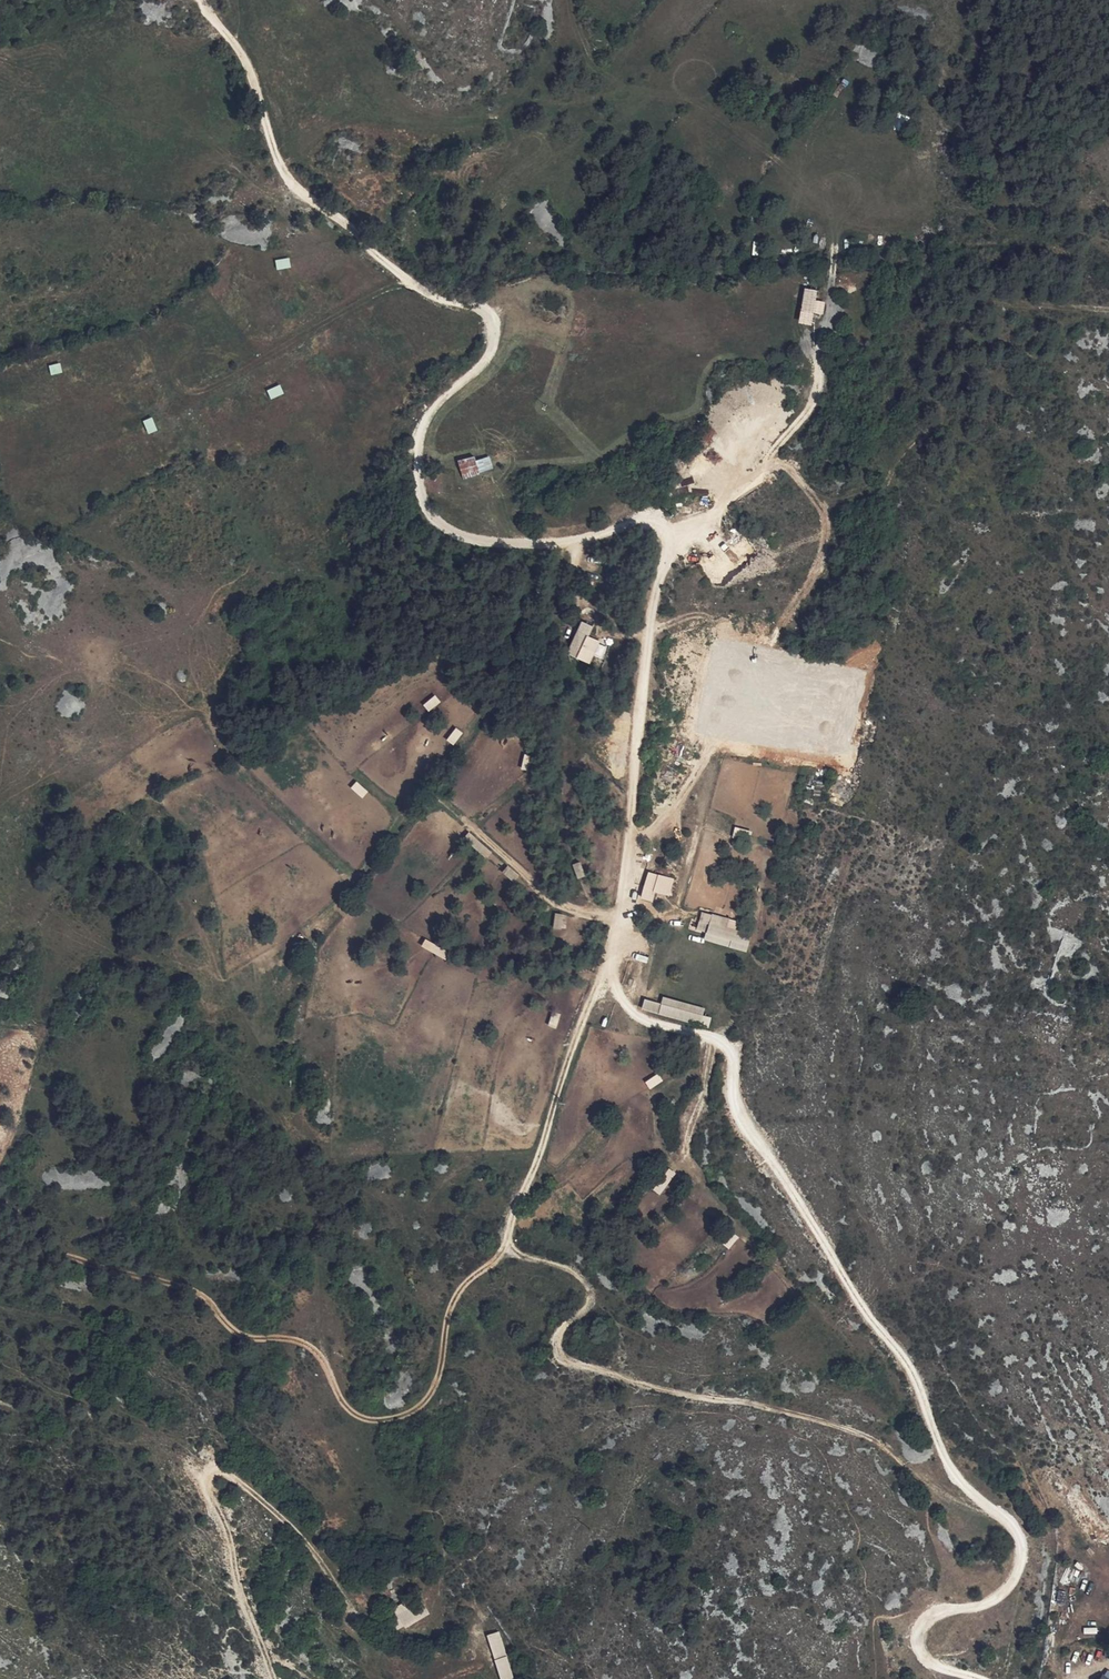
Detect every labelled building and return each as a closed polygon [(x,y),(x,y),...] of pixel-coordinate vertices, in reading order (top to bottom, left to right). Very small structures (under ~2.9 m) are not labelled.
[(862,47),(860,63),(877,65),(879,49),(862,47)] [(277,269),(290,266),(288,258),(275,260),(277,269)] [(812,324),(813,314),(823,314),(824,301),(816,300),(817,289),(802,288),(800,324),(812,324)] [(60,362),(48,365),(50,375),(62,372),(60,362)] [(271,398),(283,393),(280,384),(267,389),(271,398)] [(148,433),(155,430),(151,418),(144,421),(148,433)] [(473,452),(457,454),(460,472),(477,470),(473,452)] [(593,655),(602,658),(606,645),(588,639),(592,625),(578,621),(567,656),(591,663),(593,655)] [(428,712),(440,702),(435,695),(423,705),(428,712)] [(681,702),(680,709),(694,711),(695,704),(681,702)] [(683,726),(687,714),(680,712),(677,724),(683,726)] [(733,726),(732,732),(745,735),(747,729),(733,726)] [(453,743),(461,733),(456,729),(448,739),(453,743)] [(469,833),(463,839),(485,857),(490,851),(469,833)] [(648,871),(640,898),(652,902),(655,892),(669,896),(675,879),(648,871)] [(701,911),(696,931),(705,933),(704,941),(747,951),(752,932),(737,929),(739,920),(701,911)] [(553,928),(566,929),(568,915),(554,913),(553,928)] [(712,1011),(661,998),(660,1003),(644,999),(641,1012),(707,1028),(712,1011)] [(557,1028),(559,1013),(551,1012),(548,1026),(557,1028)] [(649,1088),(661,1081),(658,1075),(645,1082),(649,1088)] [(662,1196),(674,1171),(664,1167),(653,1191),(662,1196)] [(739,1239),(727,1226),(716,1236),(727,1249),(739,1239)] [(486,1635),(500,1678),(514,1678),(499,1631),(486,1635)]
